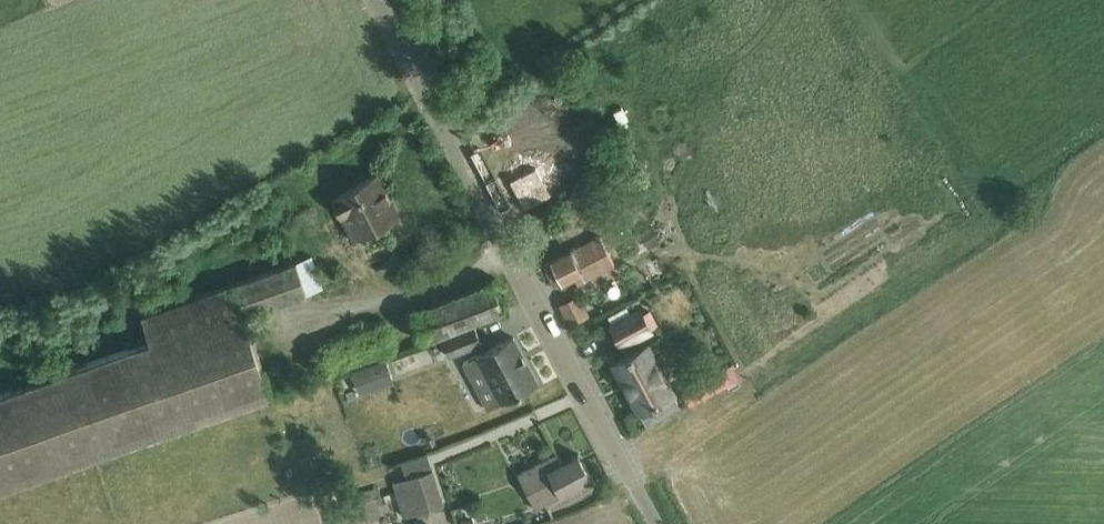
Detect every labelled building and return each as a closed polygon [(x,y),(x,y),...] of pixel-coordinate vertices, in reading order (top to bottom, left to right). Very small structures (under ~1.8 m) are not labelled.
[(545,162),(509,180),(524,209),(550,196),(545,186),(555,181),(545,162)] [(359,235),(364,233),(366,237),(381,230),(379,226),(398,217),(377,172),(338,191),(339,193),(331,196),(340,216),(349,212),(359,235)] [(645,204),(636,209),(640,217),(650,212),(645,204)] [(654,227),(642,233),(651,249),(663,243),(654,227)] [(601,237),(553,261),(544,265),(555,287),(575,277),(579,285),(615,266),(601,237)] [(321,287),(310,255),(143,315),(151,340),(0,392),(0,484),(272,392),(243,314),(321,287)] [(180,269),(171,273),(175,283),(184,280),(180,269)] [(424,341),(504,310),(492,281),(413,312),(424,341)] [(580,295),(561,305),(571,326),(590,316),(580,295)] [(612,326),(623,346),(650,331),(640,312),(612,326)] [(476,326),(442,339),(449,355),(482,343),(476,326)] [(477,355),(502,402),(538,384),(513,336),(477,355)] [(434,363),(432,343),(400,347),(403,367),(434,363)] [(638,413),(672,395),(647,347),(613,365),(638,413)] [(388,364),(355,375),(360,389),(393,378),(388,364)] [(722,370),(691,386),(699,400),(730,384),(722,370)] [(401,461),(406,477),(393,481),(403,516),(443,506),(433,470),(428,452),(401,461)] [(533,486),(543,503),(590,478),(577,454),(560,463),(555,453),(516,474),(525,491),(533,486)] [(380,486),(363,492),(366,500),(383,495),(380,486)]
